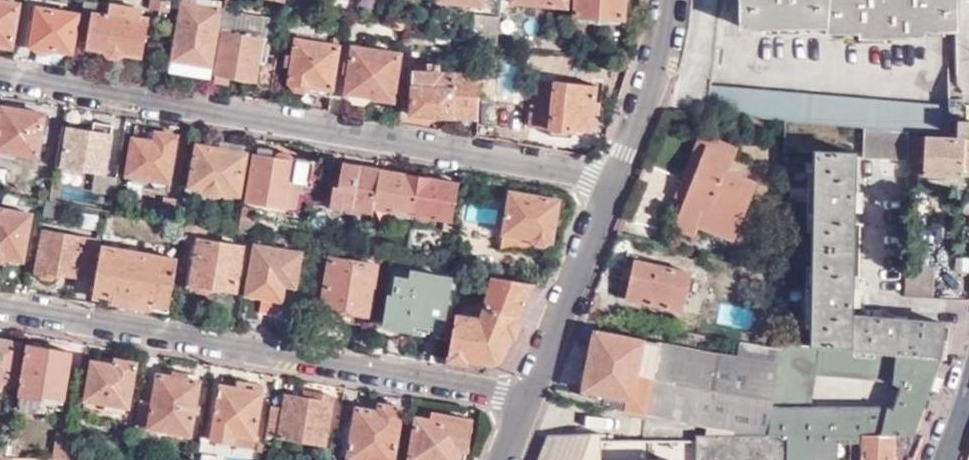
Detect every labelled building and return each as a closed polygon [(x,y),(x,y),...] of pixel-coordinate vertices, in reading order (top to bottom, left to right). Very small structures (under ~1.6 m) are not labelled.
[(21,4),(1,0),(0,0),(0,45),(14,47),(21,4)] [(162,12),(164,0),(152,0),(151,10),(162,12)] [(161,21),(172,21),(175,0),(164,0),(162,12),(161,21)] [(225,4),(200,0),(186,0),(180,32),(174,32),(170,56),(177,57),(175,69),(211,75),(212,65),(214,66),(225,4)] [(222,32),(225,32),(217,81),(231,83),(232,77),(257,82),(264,40),(276,41),(279,21),(234,13),(235,0),(222,0),(227,0),(222,32)] [(281,0),(266,0),(266,7),(284,9),(285,0),(281,0)] [(624,19),(625,0),(575,0),(574,15),(624,19)] [(743,26),(787,25),(827,25),(827,30),(861,30),(861,35),(883,35),(925,35),(925,29),(956,29),(956,0),(743,0),(743,26)] [(86,1),(79,42),(91,43),(90,49),(144,58),(147,37),(152,38),(156,20),(143,17),(144,11),(86,1)] [(29,45),(75,53),(81,14),(42,7),(40,21),(33,20),(29,45)] [(470,30),(468,40),(482,43),(497,45),(500,21),(480,18),(478,32),(470,30)] [(290,85),(333,92),(340,46),(338,46),(340,37),(307,32),(306,39),(299,38),(296,55),(287,54),(286,66),(292,67),(290,85)] [(347,95),(394,102),(400,55),(354,49),(347,95)] [(260,88),(272,90),(277,65),(264,62),(260,88)] [(411,115),(479,117),(480,74),(441,72),(441,64),(435,64),(434,71),(413,71),(411,115)] [(601,114),(603,81),(556,78),(555,87),(535,86),(534,106),(530,106),(529,127),(551,128),(550,136),(574,137),(575,130),(593,131),(593,113),(601,114)] [(708,83),(706,111),(865,125),(909,129),(947,133),(948,118),(949,105),(708,83)] [(39,156),(44,126),(50,127),(52,116),(4,108),(0,132),(0,150),(39,156)] [(948,118),(947,133),(968,134),(968,119),(948,118)] [(106,173),(114,126),(96,122),(95,132),(70,127),(64,167),(106,173)] [(909,129),(865,125),(862,158),(907,161),(909,129)] [(128,175),(169,182),(177,136),(136,129),(128,175)] [(699,226),(735,239),(755,181),(727,171),(736,148),(699,134),(676,199),(685,202),(675,229),(695,236),(699,226)] [(910,138),(909,159),(921,160),(920,174),(915,174),(914,186),(932,186),(932,181),(921,181),(922,175),(963,176),(963,171),(968,171),(968,139),(910,138)] [(249,178),(252,156),(248,155),(249,154),(244,153),(245,146),(222,142),(220,147),(197,144),(190,188),(240,197),(244,177),(249,178)] [(814,150),(806,350),(844,352),(844,354),(940,358),(941,323),(899,321),(847,318),(847,304),(854,304),(854,298),(855,292),(848,291),(852,208),(858,208),(858,202),(859,195),(852,194),(854,152),(814,150)] [(255,157),(252,156),(249,178),(256,179),(252,201),(296,208),(301,182),(311,184),(314,161),(297,158),(296,155),(286,154),(283,155),(282,159),(256,155),(255,157)] [(375,213),(382,170),(343,164),(340,186),(335,185),(331,206),(375,213)] [(420,177),(382,170),(375,213),(374,218),(381,219),(383,209),(414,214),(420,177)] [(461,184),(420,177),(414,214),(446,220),(445,229),(453,231),(461,184)] [(556,224),(560,199),(510,190),(502,234),(546,242),(549,223),(556,224)] [(167,203),(164,220),(163,228),(169,228),(174,204),(167,203)] [(173,220),(176,205),(174,204),(169,228),(186,232),(188,222),(173,220)] [(32,213),(0,207),(0,256),(24,260),(32,213)] [(240,232),(253,234),(257,210),(244,207),(240,232)] [(203,225),(188,222),(186,232),(185,240),(201,243),(197,265),(191,265),(187,287),(198,289),(199,284),(237,290),(244,246),(202,238),(203,225)] [(95,276),(102,238),(46,228),(38,273),(42,273),(41,278),(53,281),(55,275),(58,276),(59,274),(78,277),(79,273),(95,276)] [(276,241),(259,238),(244,320),(259,322),(264,297),(283,300),(286,284),(297,286),(303,253),(274,248),(276,241)] [(178,259),(104,246),(95,293),(170,305),(178,259)] [(368,262),(337,257),(326,322),(348,326),(349,320),(367,323),(378,263),(375,264),(376,259),(369,257),(368,262)] [(691,273),(636,261),(627,299),(682,311),(691,273)] [(930,266),(904,265),(903,296),(929,297),(930,266)] [(443,317),(450,277),(415,271),(413,280),(400,278),(396,297),(391,296),(386,323),(410,327),(411,321),(431,323),(432,315),(443,317)] [(506,353),(535,284),(494,276),(484,302),(476,300),(474,307),(481,309),(477,320),(458,317),(450,354),(493,362),(506,353)] [(778,352),(740,345),(736,361),(595,332),(581,402),(701,423),(702,433),(763,434),(778,352)] [(21,342),(0,339),(0,379),(15,381),(21,342)] [(62,415),(73,350),(30,344),(19,408),(62,415)] [(779,348),(778,352),(763,434),(784,434),(785,459),(911,459),(922,434),(911,434),(940,358),(844,354),(844,352),(806,350),(779,348)] [(129,423),(138,361),(96,355),(95,361),(93,361),(87,411),(95,412),(94,418),(129,423)] [(154,402),(142,401),(139,426),(192,435),(201,380),(197,379),(197,375),(164,369),(164,374),(159,373),(154,402)] [(214,439),(256,447),(266,387),(224,379),(214,439)] [(285,409),(273,408),(269,434),(328,444),(335,397),(314,393),(313,400),(287,396),(285,409)] [(403,407),(380,403),(378,411),(369,410),(370,403),(357,401),(347,455),(349,459),(372,459),(373,459),(376,459),(393,459),(403,407)] [(474,420),(434,413),(433,419),(417,417),(411,459),(418,459),(458,459),(460,448),(469,450),(474,420)] [(76,429),(75,437),(72,459),(91,459),(93,439),(86,437),(87,431),(76,429)] [(702,433),(693,433),(693,439),(694,459),(785,459),(784,434),(763,434),(702,433)] [(548,435),(539,459),(602,459),(602,447),(601,442),(601,434),(548,435)] [(75,437),(62,435),(59,459),(72,459),(75,437)] [(602,459),(694,459),(693,439),(680,439),(601,442),(602,447),(602,459)]
